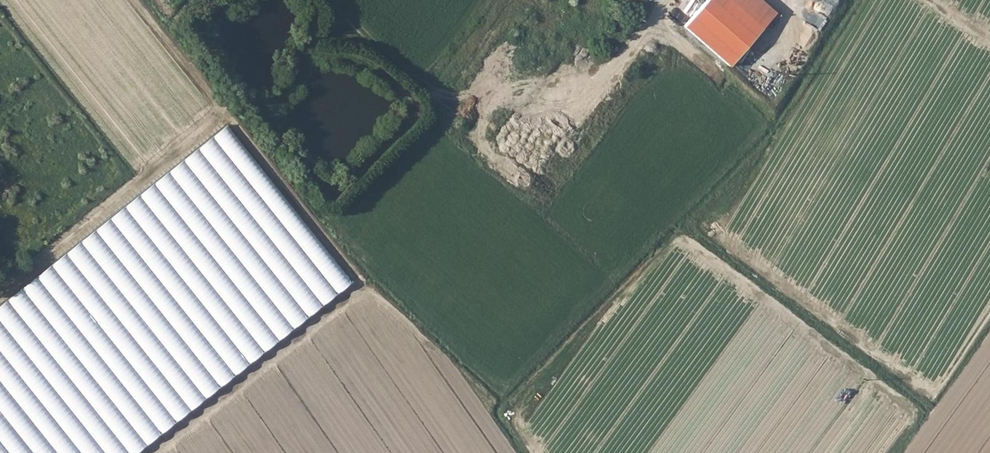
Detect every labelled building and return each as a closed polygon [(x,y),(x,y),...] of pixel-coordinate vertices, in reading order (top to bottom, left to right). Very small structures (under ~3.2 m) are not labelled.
[(684,26),(729,67),(763,30),(731,0),(708,0),(684,26)] [(763,30),(777,15),(760,0),(731,0),(763,30)] [(228,127),(0,306),(0,452),(134,452),(351,283),(228,127)]
